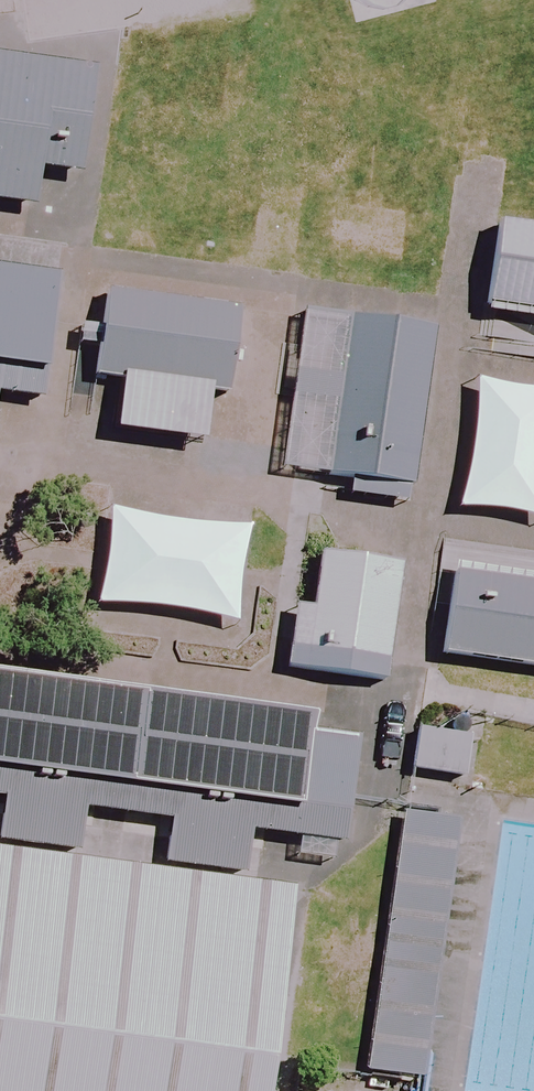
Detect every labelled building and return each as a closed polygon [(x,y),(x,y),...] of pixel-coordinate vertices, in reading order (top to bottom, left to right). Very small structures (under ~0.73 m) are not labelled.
[(0,60),(0,188),(76,197),(92,72),(0,60)] [(497,216),(484,321),(533,327),(533,221),(497,216)] [(0,267),(0,397),(39,402),(56,274),(0,267)] [(236,301),(102,284),(90,380),(224,397),(236,301)] [(440,323),(345,311),(323,482),(418,494),(440,323)] [(480,386),(460,511),(533,523),(533,394),(480,386)] [(249,534),(110,521),(102,608),(241,622),(249,534)] [(397,553),(316,543),(300,671),(381,682),(397,553)] [(454,559),(440,668),(533,680),(533,569),(454,559)] [(0,675),(0,808),(346,853),(363,722),(0,675)] [(469,742),(418,734),(412,774),(464,781),(469,742)] [(394,799),(357,1086),(394,1090),(434,1090),(470,809),(394,799)] [(0,851),(0,1090),(260,1090),(286,888),(0,851)]
